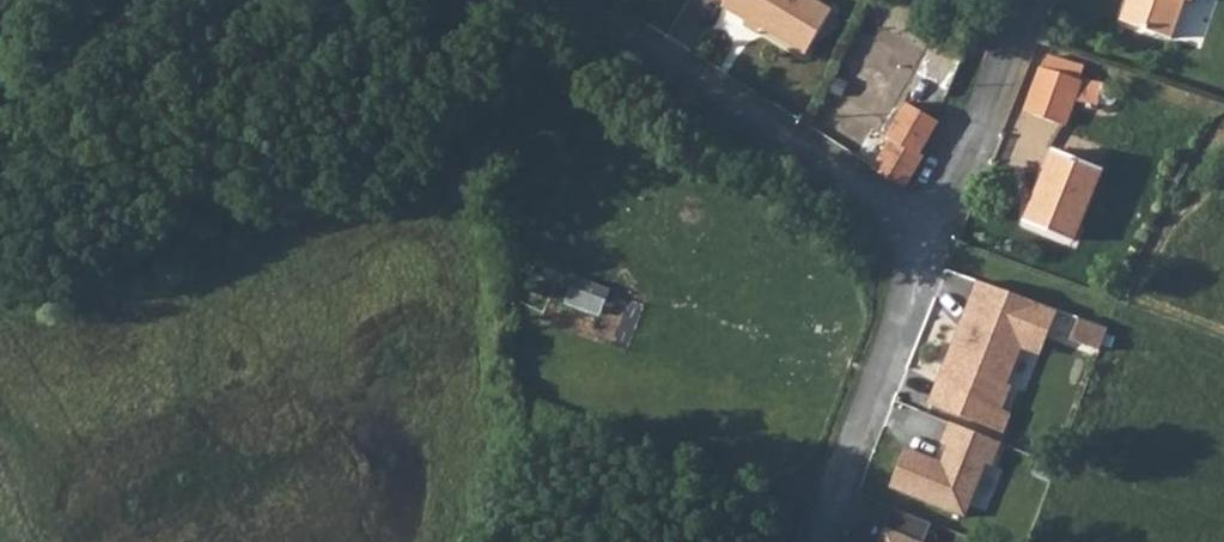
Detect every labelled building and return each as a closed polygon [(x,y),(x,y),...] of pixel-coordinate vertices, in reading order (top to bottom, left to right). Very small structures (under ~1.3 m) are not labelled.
[(804,59),(832,15),(809,0),(721,0),(726,3),(722,9),(747,24),(748,23),(760,31),(804,59)] [(1119,21),(1170,39),(1184,0),(1126,0),(1119,21)] [(747,24),(744,29),(756,37),(760,31),(748,23),(747,24)] [(1083,66),(1048,56),(1026,112),(1063,126),(1073,99),(1098,107),(1099,104),(1107,106),(1110,106),(1112,105),(1113,104),(1115,103),(1116,101),(1117,99),(1118,97),(1118,95),(1117,93),(1116,91),(1115,89),(1114,88),(1112,87),(1103,85),(1078,78),(1083,66)] [(904,189),(924,157),(920,154),(939,122),(906,102),(885,137),(890,140),(872,170),(904,189)] [(1073,241),(1102,170),(1055,151),(1026,222),(1073,241)] [(603,317),(615,292),(581,277),(570,302),(603,317)] [(1055,310),(977,282),(970,302),(975,304),(963,340),(957,338),(931,403),(1006,434),(1012,414),(1003,411),(1011,387),(1007,385),(1028,325),(1047,332),(1055,310)] [(975,304),(970,302),(957,338),(963,340),(975,304)] [(1077,342),(1106,349),(1111,328),(1082,321),(1077,342)] [(1039,354),(1047,332),(1028,325),(1020,347),(1039,354)] [(1005,443),(950,422),(943,441),(952,445),(945,462),(909,448),(893,488),(967,517),(987,467),(995,470),(1005,443)] [(887,506),(874,541),(920,541),(917,541),(925,520),(887,506)]
